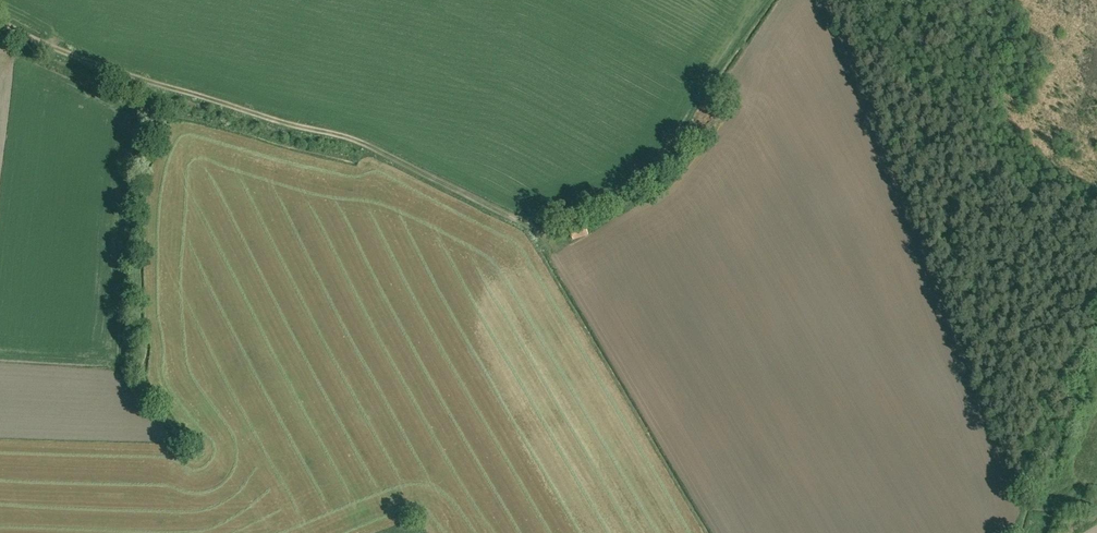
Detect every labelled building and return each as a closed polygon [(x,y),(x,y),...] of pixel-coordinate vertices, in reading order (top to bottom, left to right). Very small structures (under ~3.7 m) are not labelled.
[(572,241),(587,235),(584,225),(569,230),(572,241)]
